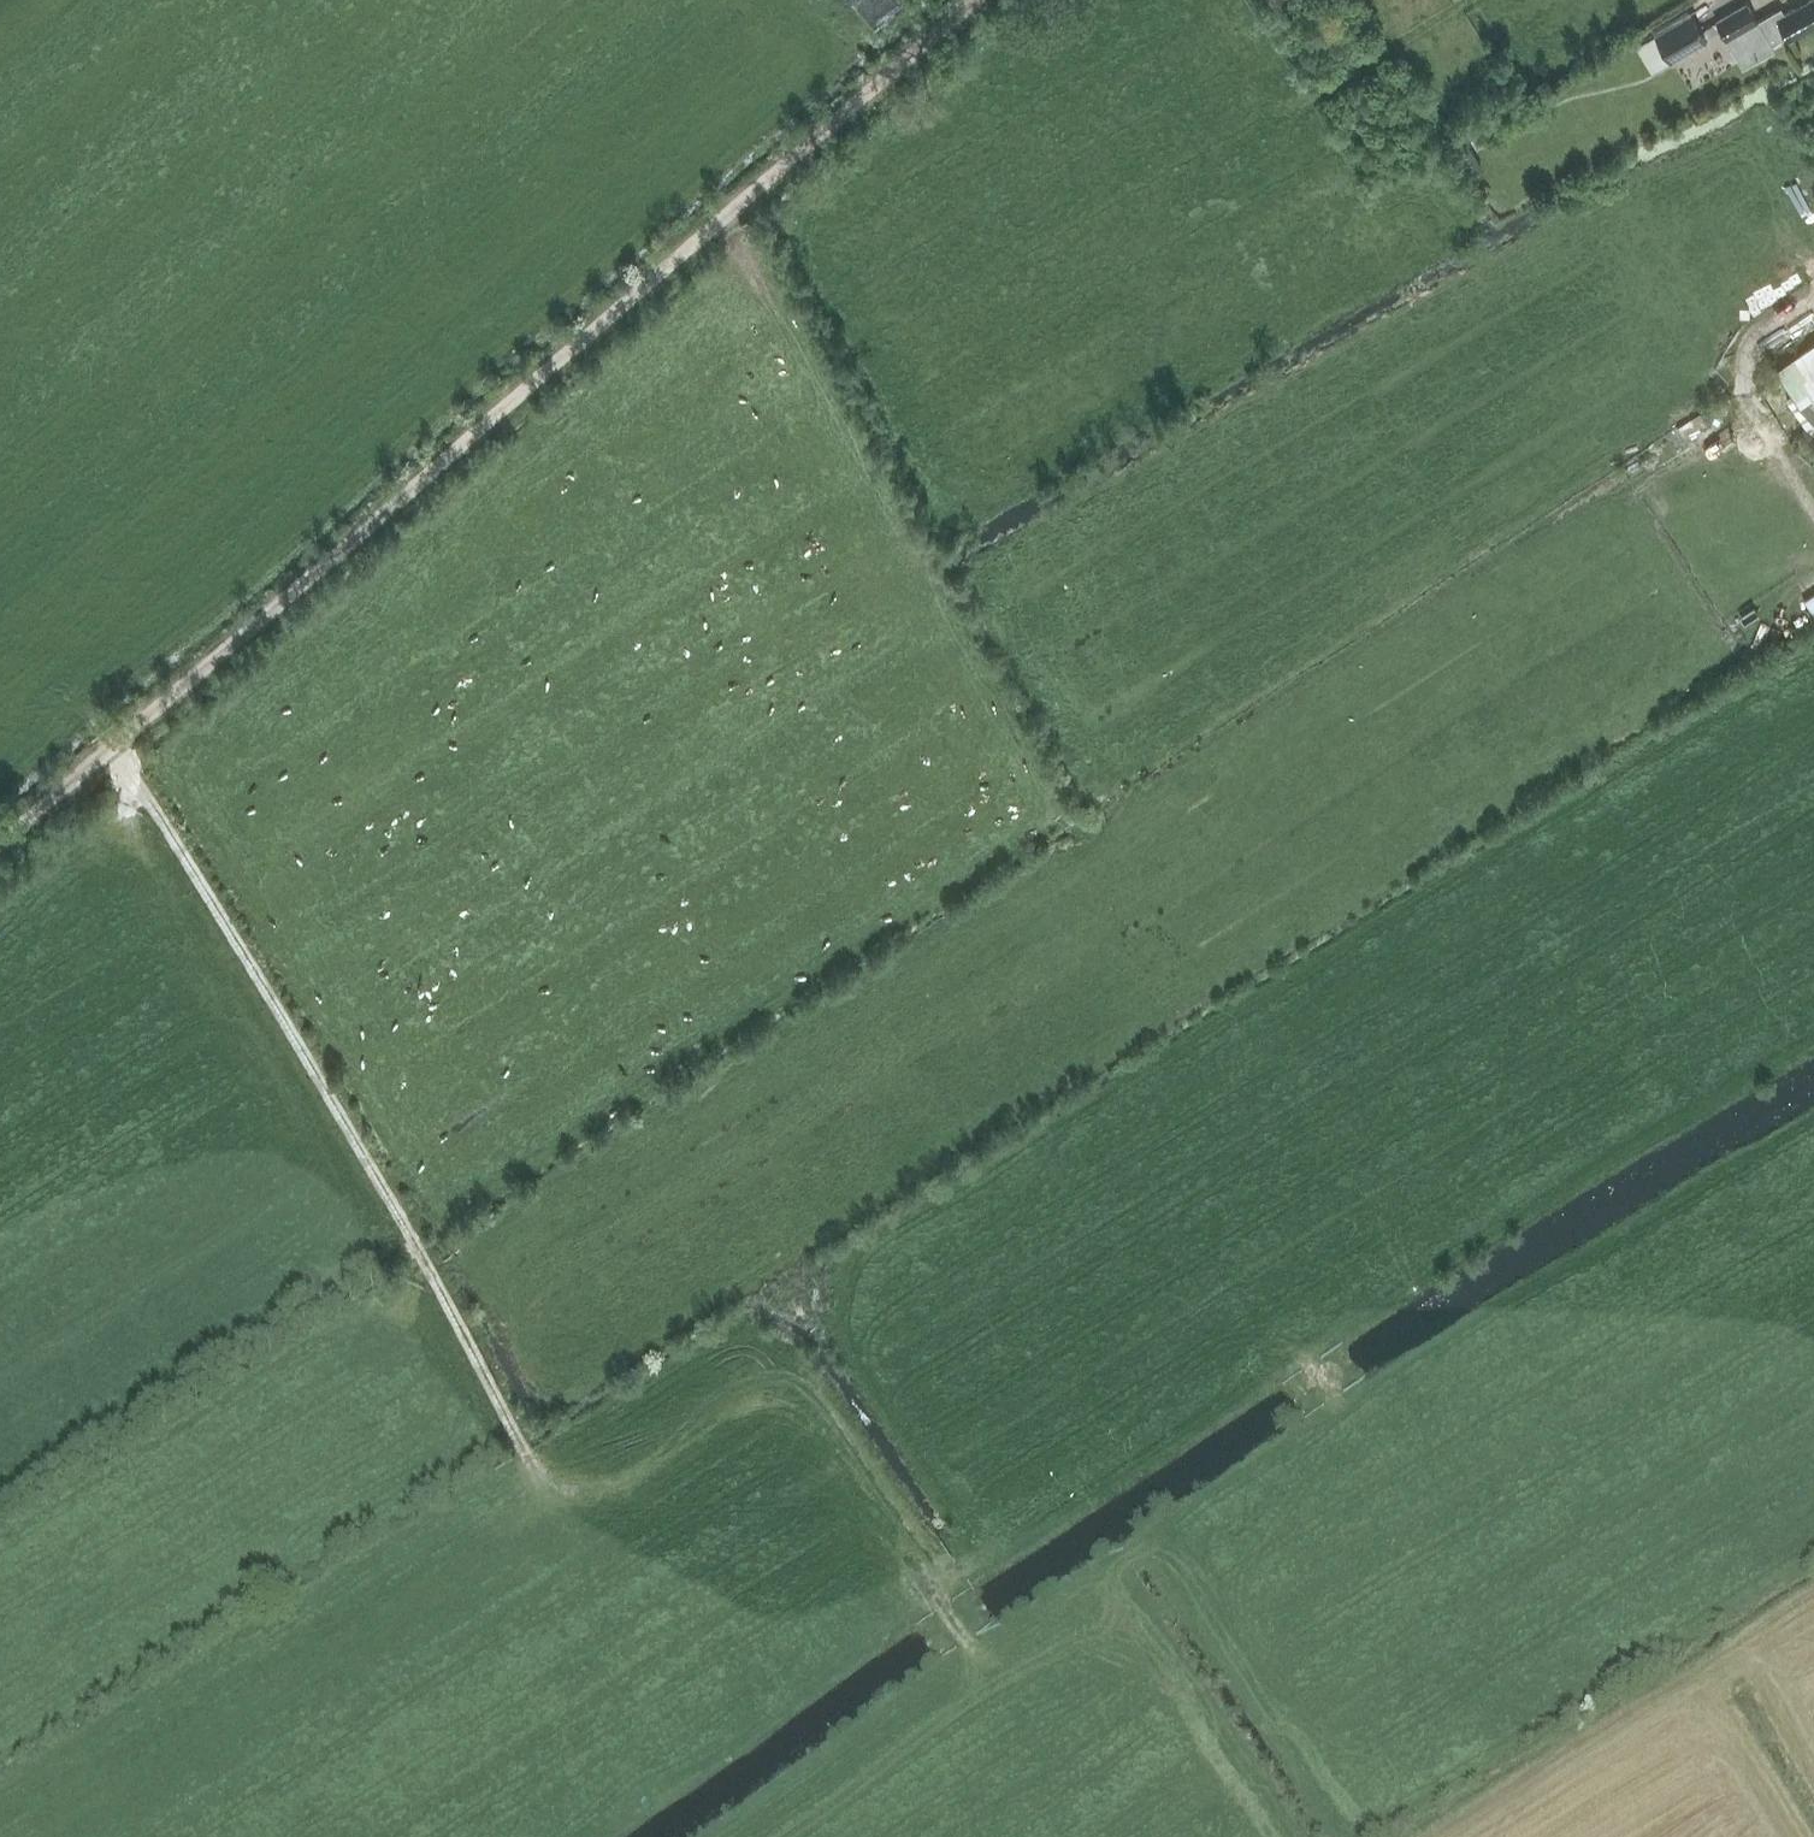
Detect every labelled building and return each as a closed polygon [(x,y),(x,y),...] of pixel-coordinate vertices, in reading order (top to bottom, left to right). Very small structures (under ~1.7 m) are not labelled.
[(1810,24),(1809,23),(1813,21),(1813,0),(1806,0),(1798,4),(1798,3),(1778,15),(1774,9),(1757,19),(1747,1),(1717,18),(1727,36),(1728,36),(1743,62),(1773,45),(1771,42),(1786,33),(1789,37),(1810,24)] [(1652,73),(1707,39),(1691,13),(1635,46),(1652,73)] [(1776,367),(1796,396),(1788,402),(1812,438),(1813,437),(1813,341),(1776,367)]
